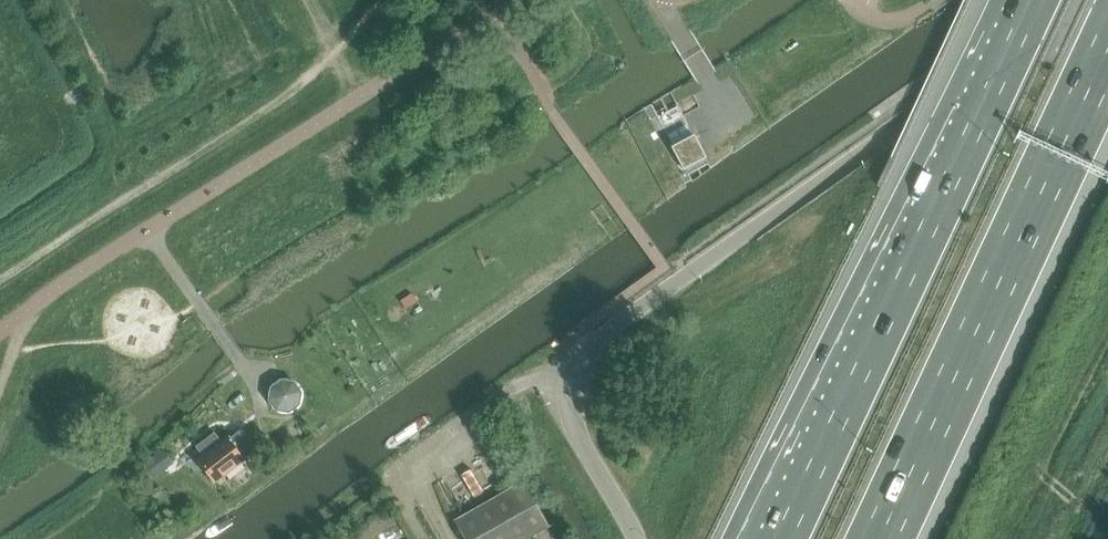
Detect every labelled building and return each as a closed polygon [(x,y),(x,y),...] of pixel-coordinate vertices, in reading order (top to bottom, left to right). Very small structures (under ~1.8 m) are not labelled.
[(680,163),(684,170),(708,158),(704,150),(703,151),(696,137),(674,149),(681,163),(680,163)] [(284,379),(282,379),(279,380),(277,381),(275,383),(274,384),(272,387),(271,388),(270,391),(270,393),(269,396),(269,397),(270,400),(270,402),(271,403),(272,406),(273,407),(274,408),(275,410),(278,411),(279,412),(282,413),(284,414),(287,414),(288,414),(291,413),(293,413),(296,412),(297,411),(300,409),(302,407),(302,405),(304,403),(304,401),(305,400),(305,398),(305,397),(305,393),(305,392),(304,390),(303,388),(301,385),(300,384),(299,383),(296,381),(294,379),(292,379),(289,378),(286,378),(284,379)] [(215,433),(197,447),(205,458),(199,462),(214,482),(256,449),(241,430),(223,444),(215,433)] [(163,451),(144,465),(153,477),(172,463),(163,451)] [(550,527),(524,481),(455,520),(465,538),(529,538),(550,527)]
